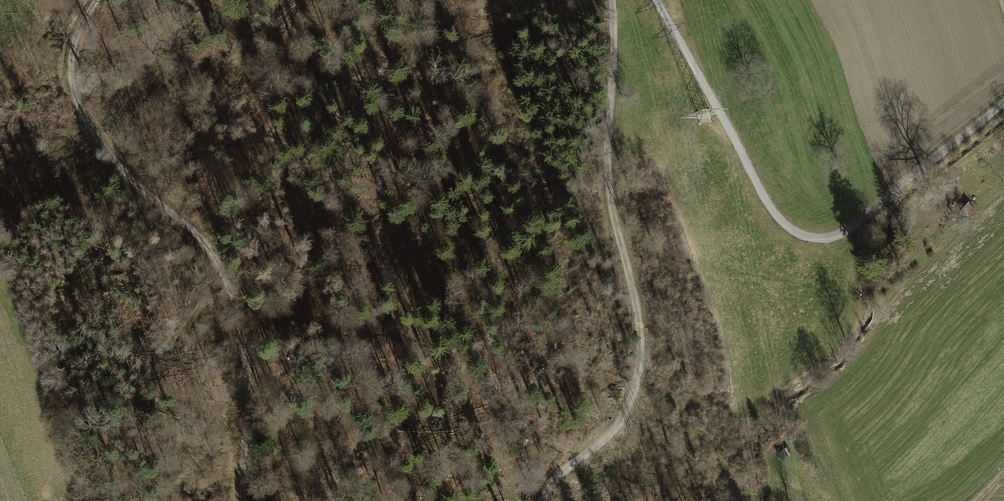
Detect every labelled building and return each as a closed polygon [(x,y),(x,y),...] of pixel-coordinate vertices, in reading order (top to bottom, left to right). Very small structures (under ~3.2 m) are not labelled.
[(897,231),(883,243),(889,250),(903,238),(897,231)]
